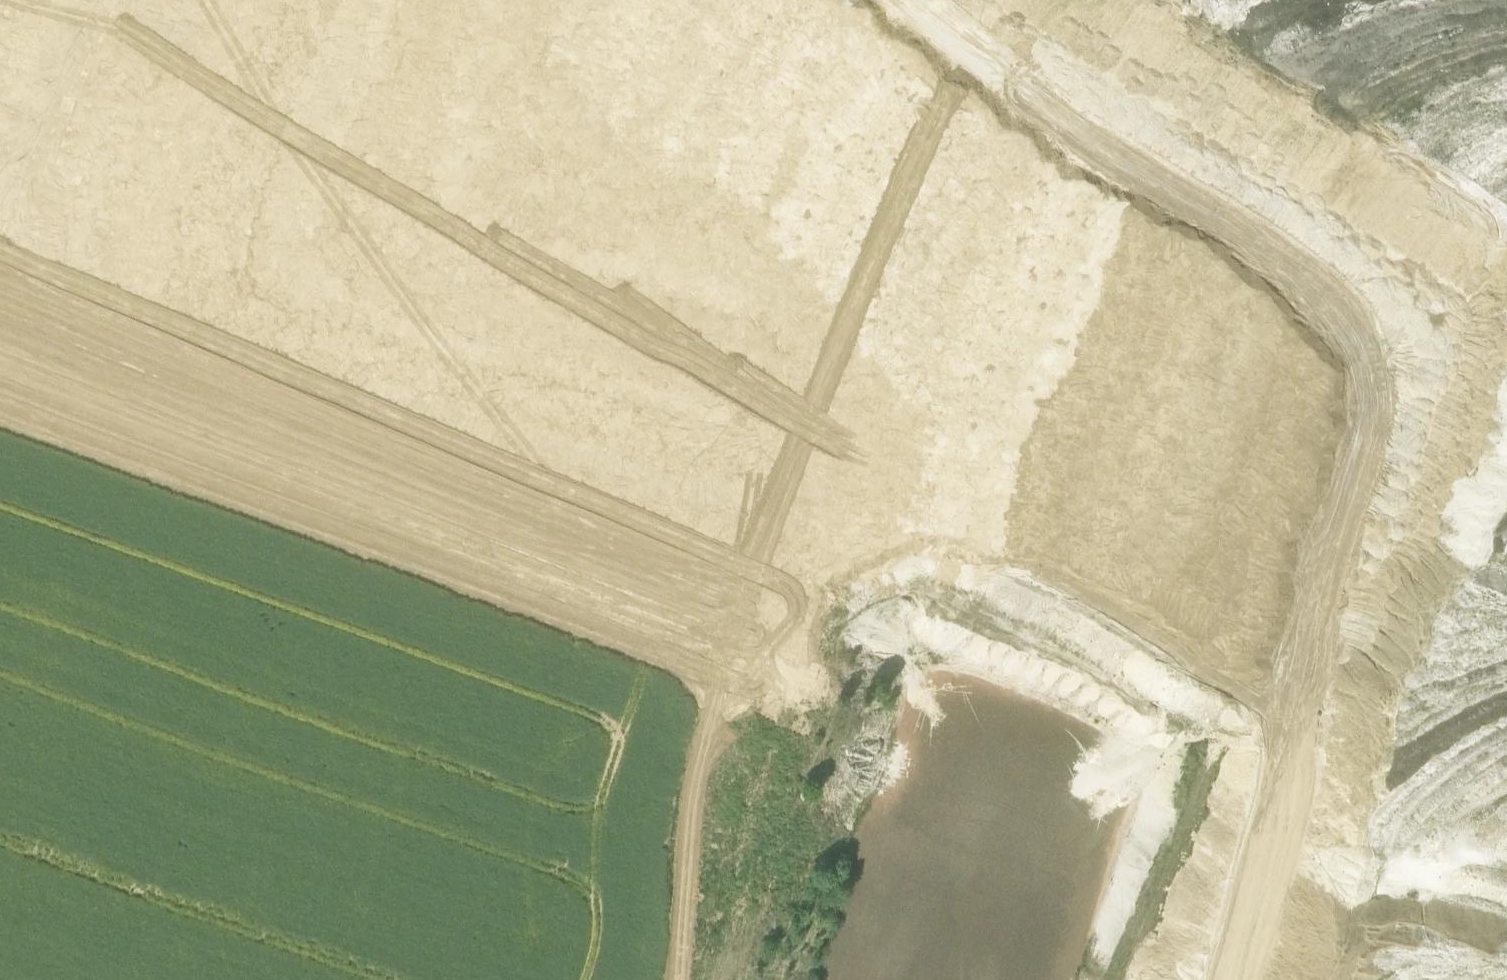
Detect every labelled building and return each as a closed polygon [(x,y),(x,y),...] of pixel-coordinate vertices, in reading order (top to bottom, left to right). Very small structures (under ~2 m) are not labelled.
[(1455,636),(1475,643),(1485,613),(1466,606),(1455,636)]
